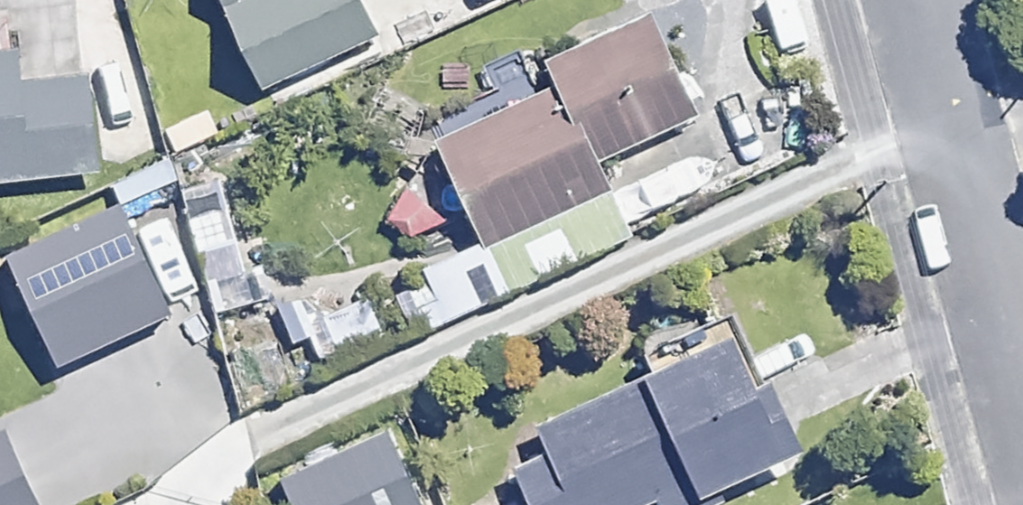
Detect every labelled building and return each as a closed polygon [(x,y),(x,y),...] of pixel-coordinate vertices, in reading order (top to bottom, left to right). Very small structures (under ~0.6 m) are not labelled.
[(248,79),(365,23),(354,0),(214,0),(210,2),(248,79)] [(643,6),(539,53),(551,81),(581,147),(686,100),(643,6)] [(103,173),(97,59),(14,63),(13,37),(0,37),(0,179),(103,173)] [(592,170),(581,147),(551,81),(419,140),(460,230),(592,170)] [(450,216),(418,178),(374,214),(406,253),(450,216)] [(168,312),(116,204),(6,258),(58,365),(168,312)] [(252,301),(227,207),(185,219),(211,312),(252,301)] [(467,269),(404,290),(419,332),(481,310),(467,269)] [(384,341),(368,298),(323,315),(339,358),(384,341)] [(776,323),(650,374),(694,482),(699,493),(825,442),(776,323)] [(540,447),(564,504),(637,504),(694,482),(650,374),(530,423),(540,447)] [(2,433),(0,434),(0,504),(35,504),(2,433)] [(540,447),(498,465),(514,504),(564,504),(540,447)]
